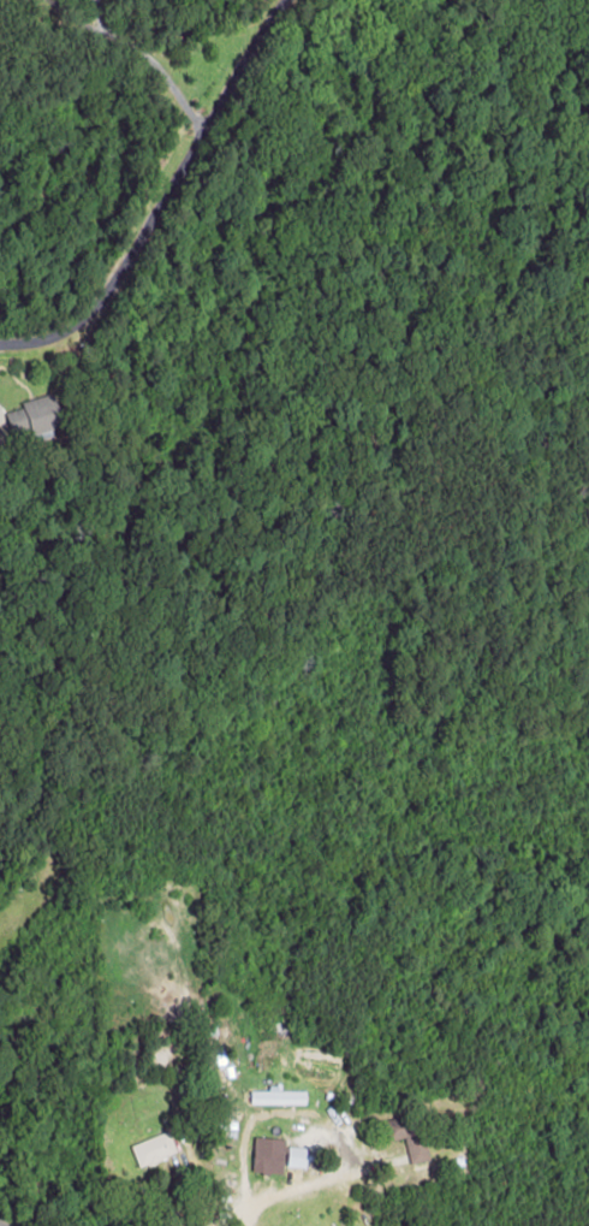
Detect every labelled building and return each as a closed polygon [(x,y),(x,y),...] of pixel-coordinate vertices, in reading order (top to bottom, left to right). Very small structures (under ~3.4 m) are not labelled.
[(11,426),(58,409),(52,393),(5,410),(11,426)] [(307,1091),(279,1091),(279,1085),(269,1085),(269,1091),(251,1091),(251,1104),(307,1105),(307,1091)] [(419,1113),(384,1121),(389,1142),(404,1138),(411,1164),(431,1159),(419,1113)] [(139,1168),(177,1153),(169,1130),(131,1145),(139,1168)] [(285,1174),(286,1138),(254,1138),(253,1173),(285,1174)] [(288,1166),(307,1167),(307,1147),(289,1147),(288,1166)]
